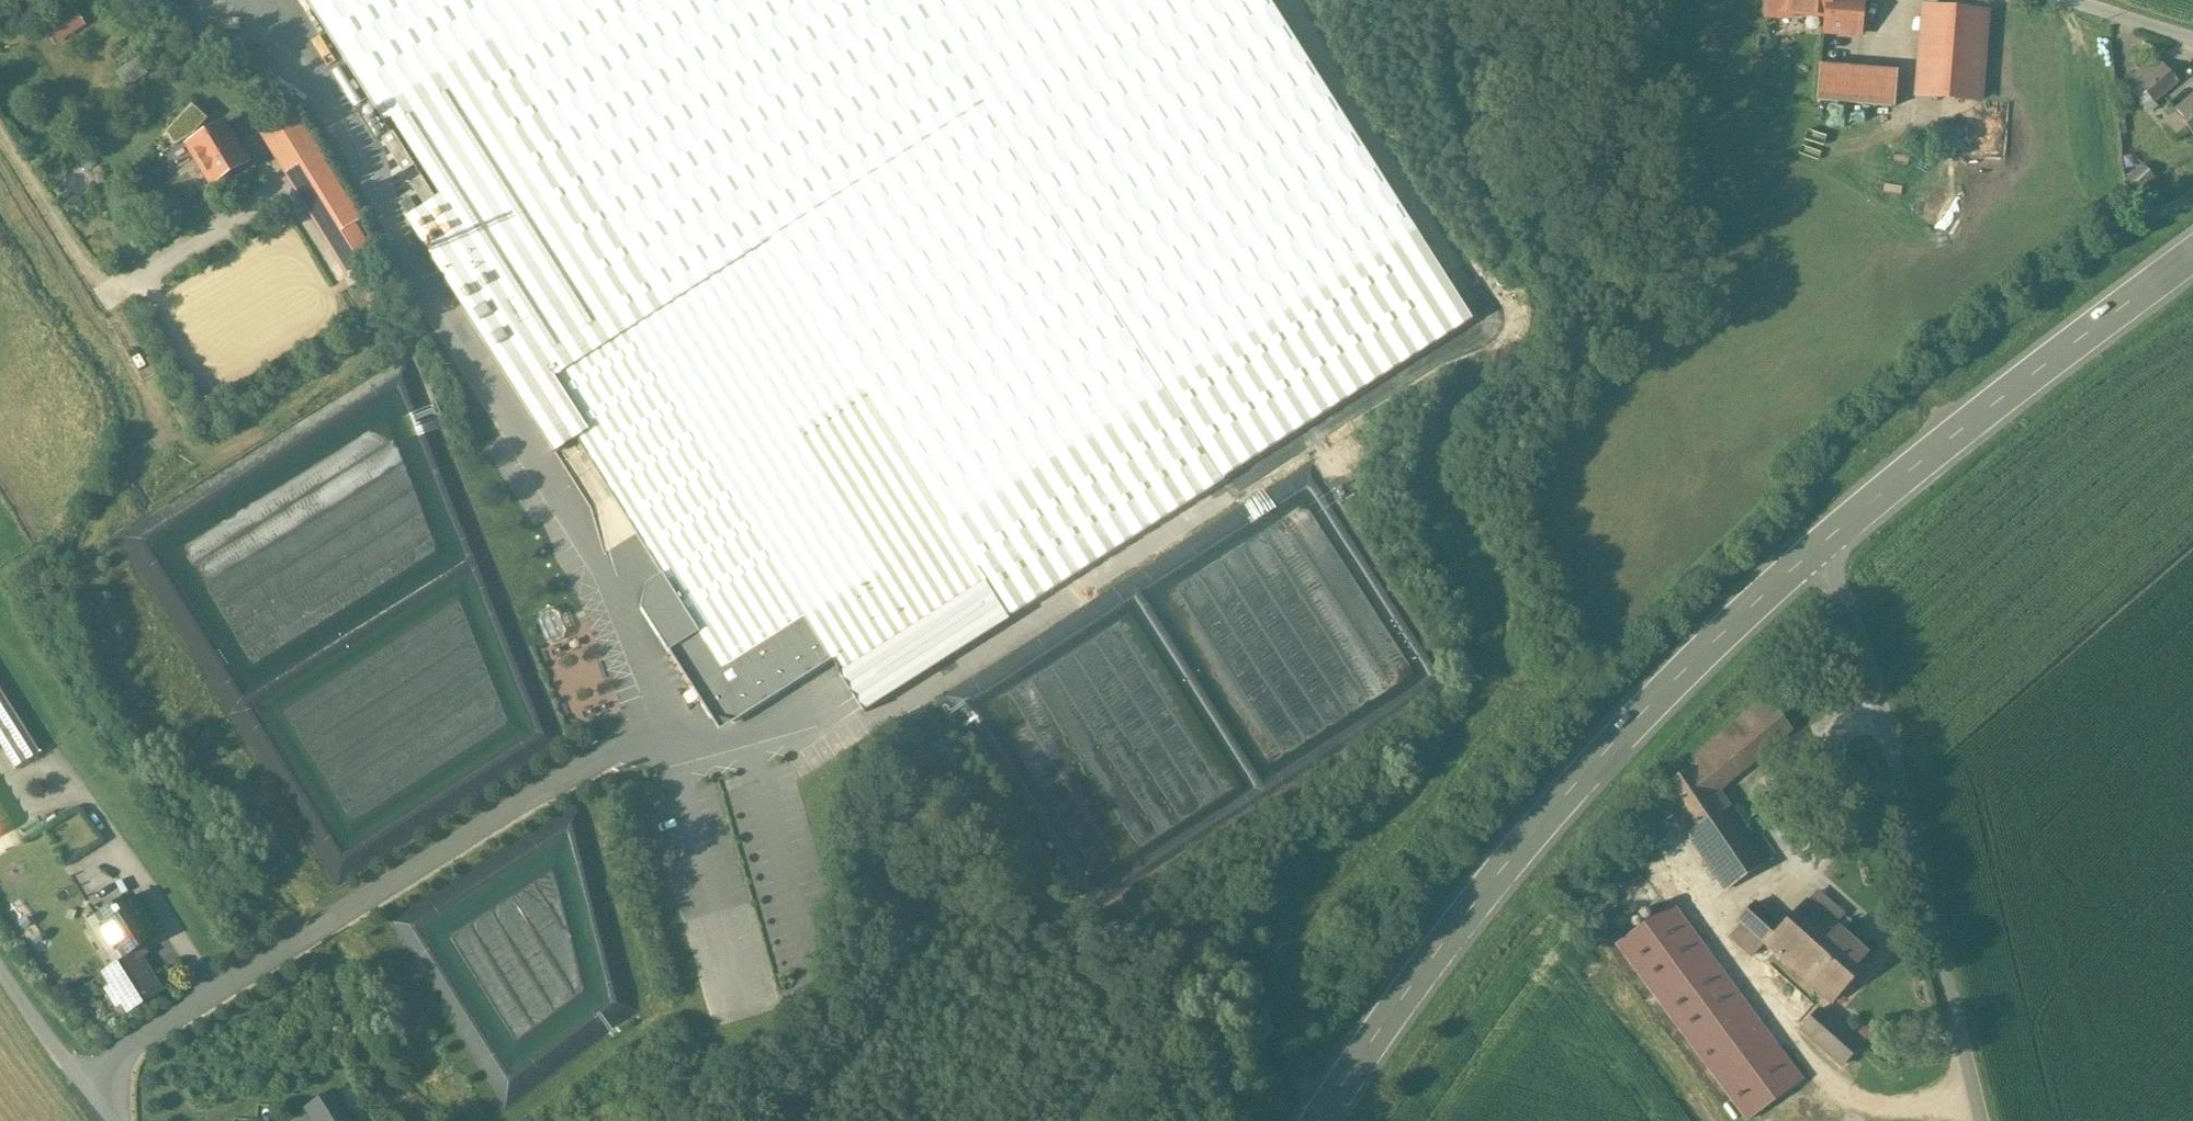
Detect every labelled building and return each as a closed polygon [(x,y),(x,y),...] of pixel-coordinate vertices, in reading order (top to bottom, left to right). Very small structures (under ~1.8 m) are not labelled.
[(440,196),(405,218),(554,453),(576,439),(661,574),(646,584),(640,608),(710,717),(734,723),(832,661),(840,673),(985,581),(997,600),(1212,463),(1222,478),(1472,318),(1269,0),(316,0),(440,196)] [(1765,15),(1789,16),(1794,12),(1826,15),(1825,32),(1859,34),(1862,0),(1767,0),(1765,15)] [(1985,13),(1924,8),(1917,95),(1978,100),(1985,13)] [(74,9),(39,23),(48,45),(83,31),(74,9)] [(121,87),(147,74),(139,57),(113,70),(121,87)] [(2177,82),(2156,57),(2132,77),(2153,102),(2177,82)] [(1897,70),(1818,64),(1816,100),(1894,106),(1897,70)] [(2174,114),(2192,137),(2192,97),(2174,114)] [(190,144),(200,138),(196,133),(208,120),(192,106),(166,134),(175,147),(187,140),(190,144)] [(358,220),(293,115),(293,114),(262,133),(349,275),(374,259),(373,259),(352,224),(358,220)] [(190,144),(188,145),(212,184),(247,162),(223,124),(200,138),(190,144)] [(2152,177),(2143,167),(2126,181),(2135,192),(2152,177)] [(434,198),(420,176),(409,183),(423,205),(434,198)] [(409,197),(399,203),(408,216),(417,210),(409,197)] [(1222,478),(1212,463),(997,600),(1007,617),(1223,480),(1222,478)] [(1,746),(15,768),(39,753),(0,691),(0,747),(1,746)] [(1766,699),(1689,762),(1693,768),(1699,764),(1717,790),(1790,730),(1766,699)] [(1717,790),(1699,764),(1693,768),(1658,792),(1726,890),(1766,862),(1717,790)] [(10,825),(0,808),(0,831),(10,825)] [(133,896),(89,923),(116,967),(103,975),(111,988),(106,991),(117,1007),(120,1005),(125,1013),(163,990),(142,956),(148,953),(142,943),(157,934),(133,896)] [(1870,959),(1805,902),(1804,903),(1781,928),(1765,945),(1830,1003),(1870,959)] [(1671,903),(1615,945),(1746,1120),(1801,1080),(1671,903)] [(1754,903),(1738,921),(1741,924),(1763,943),(1765,945),(1781,928),(1754,903)] [(1763,943),(1741,924),(1730,937),(1752,956),(1763,943)] [(1860,1046),(1818,1010),(1790,1042),(1831,1078),(1860,1046)] [(306,1109),(314,1120),(353,1120),(335,1091),(306,1109)]
